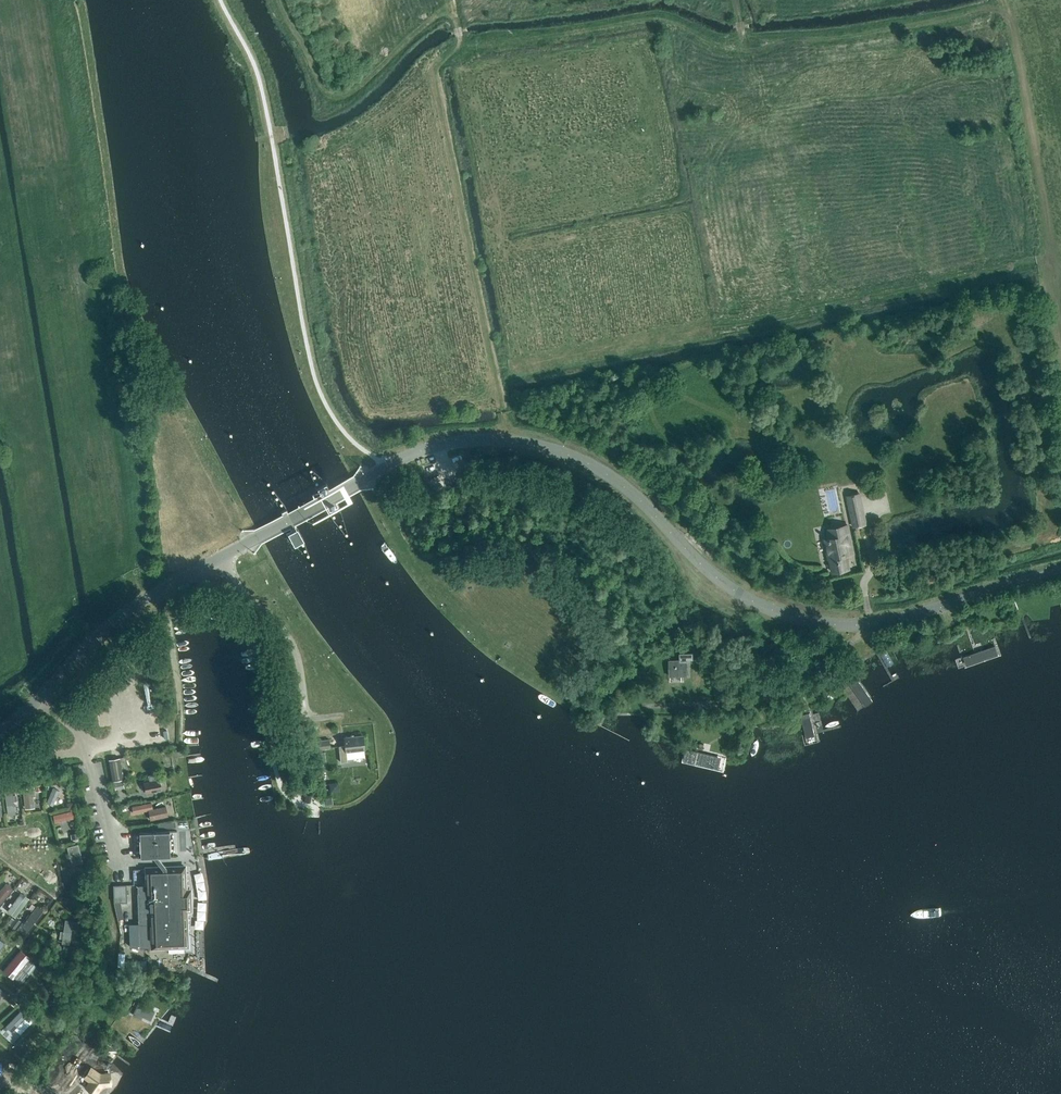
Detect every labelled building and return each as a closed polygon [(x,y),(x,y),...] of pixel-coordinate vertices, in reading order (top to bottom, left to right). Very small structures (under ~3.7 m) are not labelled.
[(860,493),(847,496),(853,526),(866,523),(860,493)] [(853,552),(847,524),(827,528),(833,556),(830,557),(833,571),(849,568),(846,554),(853,552)] [(294,541),(302,537),(297,529),(289,533),(294,541)] [(995,646),(958,660),(963,673),(1000,659),(995,646)] [(679,660),(670,661),(670,676),(687,676),(687,659),(693,659),(693,654),(693,653),(679,654),(679,660)] [(871,702),(856,681),(847,687),(862,708),(871,702)] [(802,701),(794,704),(797,710),(805,706),(802,701)] [(165,717),(158,718),(158,719),(162,740),(168,739),(165,717)] [(814,740),(811,717),(801,719),(805,741),(814,740)] [(346,752),(365,750),(363,735),(345,737),(345,745),(339,746),(341,762),(347,761),(346,752)] [(331,748),(329,739),(317,740),(318,749),(331,748)] [(722,762),(688,753),(686,763),(719,772),(722,762)] [(122,780),(124,779),(120,758),(109,760),(113,781),(115,781),(122,780)] [(147,793),(162,790),(159,776),(150,777),(151,781),(144,782),(147,793)] [(116,788),(124,787),(122,780),(115,781),(116,788)] [(21,808),(32,807),(31,786),(20,787),(21,808)] [(49,805),(57,790),(51,787),(43,802),(49,805)] [(152,819),(167,816),(164,807),(154,809),(152,802),(133,806),(135,813),(150,810),(152,819)] [(50,822),(71,818),(70,810),(48,814),(50,822)] [(185,867),(167,868),(157,856),(170,856),(169,831),(162,832),(162,827),(157,827),(157,831),(140,832),(141,857),(153,856),(163,868),(159,868),(148,869),(148,868),(142,869),(142,870),(149,869),(149,881),(149,885),(138,885),(141,947),(152,947),(188,946),(186,911),(189,911),(189,909),(190,906),(190,902),(188,899),(188,890),(186,890),(185,867)] [(72,865),(83,862),(78,844),(67,847),(72,865)] [(0,886),(0,899),(10,887),(3,881),(0,886)] [(114,903),(127,902),(127,885),(113,885),(114,903)] [(21,921),(16,917),(10,926),(14,929),(21,921)] [(8,977),(24,957),(20,954),(16,960),(11,956),(0,969),(0,971),(8,977)] [(37,963),(34,968),(39,972),(42,968),(45,964),(40,960),(37,963)] [(17,1003),(12,998),(9,1001),(14,1006),(17,1003)] [(150,1018),(153,1012),(146,1009),(147,1006),(141,1004),(140,1006),(138,1005),(135,1013),(137,1014),(136,1015),(142,1018),(143,1015),(150,1018)] [(34,1022),(19,1008),(0,1028),(0,1032),(13,1045),(34,1022)] [(105,1055),(110,1047),(102,1042),(97,1050),(105,1055)] [(103,1089),(105,1081),(93,1079),(93,1078),(89,1077),(89,1079),(93,1080),(92,1085),(85,1083),(84,1090),(98,1093),(99,1088),(103,1089)]
